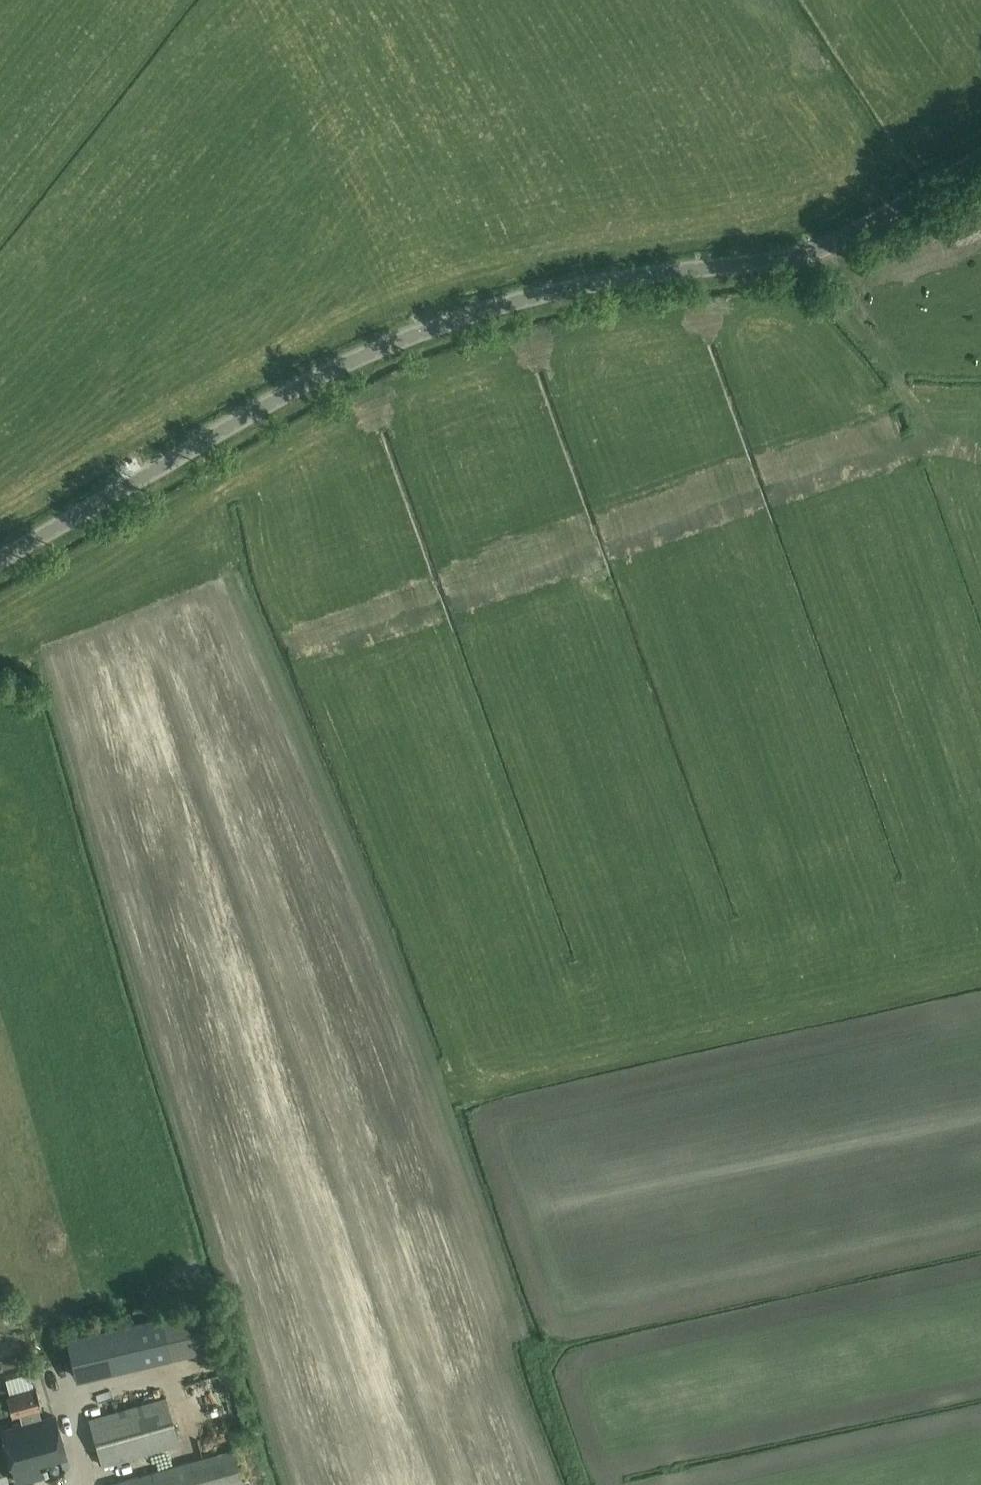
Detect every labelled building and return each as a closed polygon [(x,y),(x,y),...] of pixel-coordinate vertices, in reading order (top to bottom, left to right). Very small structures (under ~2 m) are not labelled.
[(76,1379),(171,1357),(218,1346),(208,1301),(65,1335),(76,1379)] [(22,1422),(28,1421),(26,1412),(43,1408),(39,1392),(12,1399),(16,1414),(19,1414),(22,1422)] [(166,1396),(88,1418),(102,1466),(180,1444),(166,1396)] [(28,1421),(22,1422),(3,1427),(14,1471),(15,1470),(18,1482),(34,1477),(31,1466),(65,1457),(54,1414),(28,1421)] [(106,1483),(107,1484),(237,1484),(244,1483),(233,1448),(106,1483)]
